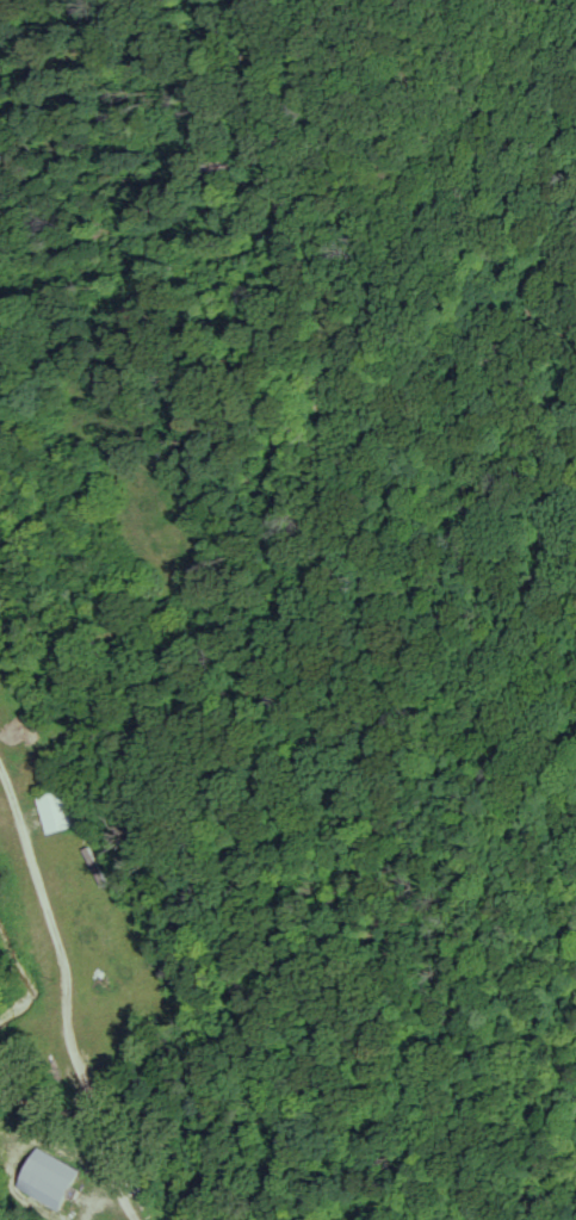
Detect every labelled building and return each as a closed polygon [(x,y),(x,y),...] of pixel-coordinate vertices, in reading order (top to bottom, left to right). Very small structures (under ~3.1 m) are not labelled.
[(35,790),(44,832),(72,825),(62,784),(35,790)] [(57,1208),(76,1168),(33,1147),(14,1188),(57,1208)]
